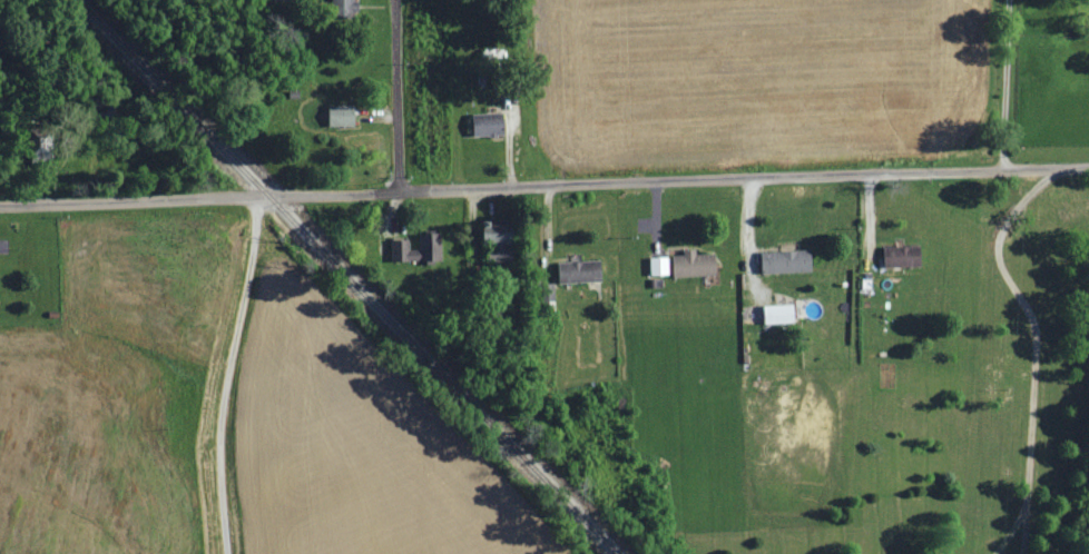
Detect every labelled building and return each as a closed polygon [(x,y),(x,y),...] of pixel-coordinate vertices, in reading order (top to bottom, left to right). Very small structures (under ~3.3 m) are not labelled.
[(355,0),(331,0),(331,15),(352,15),(353,5),(354,5),(355,0)] [(330,127),(356,126),(355,108),(329,109),(330,127)] [(474,135),(505,135),(505,113),(474,114),(474,135)] [(514,227),(491,227),(491,243),(493,243),(493,262),(514,262),(514,227)] [(392,239),(392,261),(434,261),(434,234),(408,234),(408,240),(392,239)] [(883,248),(883,268),(915,267),(914,247),(883,248)] [(674,277),(716,276),(715,254),(697,255),(697,249),(684,250),(684,255),(673,256),(674,277)] [(813,273),(812,250),(761,252),(761,274),(813,273)] [(651,276),(670,275),(669,257),(651,258),(651,276)] [(602,261),(558,262),(559,283),(603,281),(602,261)] [(765,306),(765,324),(795,323),(795,305),(765,306)]
